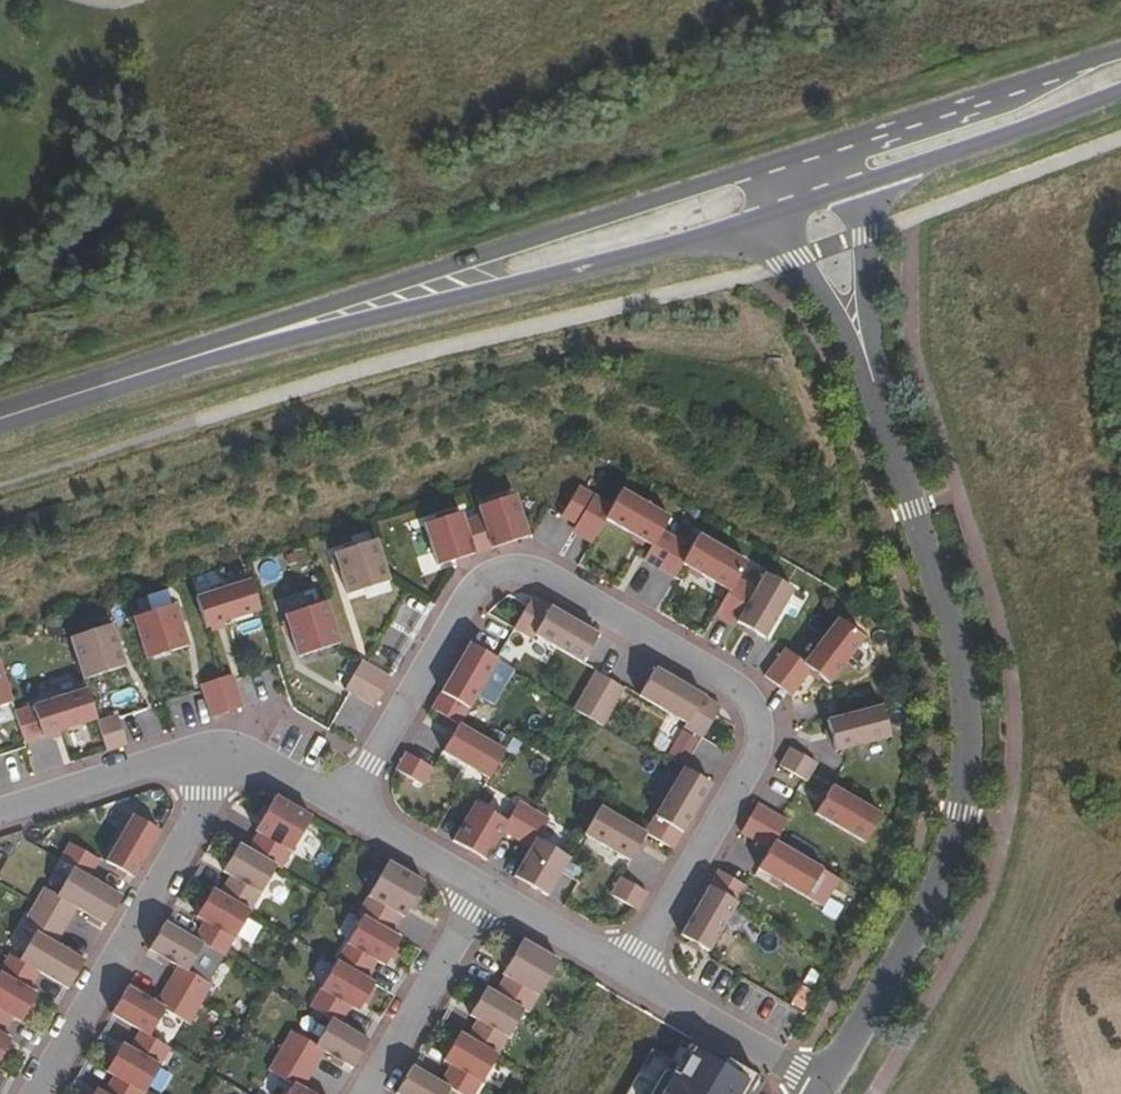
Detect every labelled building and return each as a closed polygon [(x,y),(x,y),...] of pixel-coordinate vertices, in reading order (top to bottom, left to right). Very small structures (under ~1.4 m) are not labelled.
[(577,526),(594,496),(579,487),(562,517),(577,526)] [(663,531),(670,519),(622,490),(613,506),(594,496),(577,526),(575,529),(594,540),(606,520),(633,536),(644,542),(652,547),(644,560),(660,569),(677,539),(663,531)] [(529,537),(516,496),(479,508),(482,516),(492,549),(498,547),(510,543),(529,537)] [(492,549),(482,516),(464,522),(462,513),(424,525),(438,566),(457,560),(469,556),(492,549)] [(594,540),(575,529),(573,532),(592,543),(594,540)] [(747,563),(698,535),(691,547),(677,539),(660,569),(675,578),(683,564),(691,569),(701,575),(729,591),(717,612),(737,623),(756,590),(738,579),(747,563)] [(644,542),(633,536),(631,540),(642,546),(644,542)] [(390,582),(377,540),(335,554),(337,559),(341,572),(348,595),(390,582)] [(341,572),(337,559),(332,561),(336,573),(341,572)] [(701,575),(691,569),(689,573),(699,579),(701,575)] [(765,639),(793,590),(765,574),(756,590),(737,623),(745,628),(756,634),(765,639)] [(224,623),(261,611),(251,580),(197,598),(207,628),(211,627),(224,623)] [(582,663),(598,635),(533,597),(514,629),(533,640),(535,636),(582,663)] [(340,644),(327,602),(285,615),(287,621),(291,634),(299,657),(340,644)] [(177,610),(176,604),(134,618),(147,660),(189,646),(181,623),(177,610)] [(186,621),(182,609),(177,610),(181,623),(186,621)] [(737,623),(717,612),(715,615),(735,627),(737,623)] [(829,684),(863,638),(838,619),(805,663),(799,659),(778,687),(791,696),(808,674),(811,670),(821,678),(829,684)] [(291,634),(287,621),(283,623),(287,635),(291,634)] [(591,626),(585,622),(583,626),(594,632),(596,628),(591,626)] [(212,631),(226,627),(224,623),(211,627),(212,631)] [(115,631),(113,625),(71,638),(84,680),(126,666),(120,648),(115,631)] [(756,634),(745,628),(743,632),(754,638),(756,634)] [(124,647),(119,629),(115,631),(120,648),(124,647)] [(460,725),(498,660),(470,644),(450,677),(444,688),(432,709),(459,725),(460,725)] [(778,687),(799,659),(785,648),(764,676),(778,687)] [(362,661),(354,676),(384,693),(392,679),(362,661)] [(0,664),(0,707),(12,703),(0,664)] [(703,739),(721,707),(671,678),(661,671),(656,668),(639,697),(686,724),(684,728),(703,739)] [(669,671),(663,668),(661,671),(671,678),(674,674),(669,671)] [(821,678),(811,670),(808,674),(818,681),(821,678)] [(588,718),(610,681),(596,672),(574,710),(588,718)] [(244,708),(233,675),(217,680),(228,713),(244,708)] [(444,688),(450,677),(447,675),(443,681),(440,686),(444,688)] [(345,690),(375,708),(384,693),(354,676),(345,690)] [(228,713),(217,680),(201,685),(212,718),(228,713)] [(603,727),(625,689),(610,681),(588,718),(603,727)] [(97,720),(87,689),(15,712),(25,743),(48,736),(60,732),(97,720)] [(891,737),(882,706),(827,721),(830,730),(833,742),(836,752),(891,737)] [(128,745),(118,715),(98,722),(107,752),(128,745)] [(489,779),(505,752),(460,725),(459,725),(455,731),(450,741),(443,752),(489,779)] [(450,741),(455,731),(451,729),(449,734),(446,738),(450,741)] [(818,764),(791,748),(780,766),(807,782),(818,764)] [(423,786),(433,768),(407,753),(397,770),(423,786)] [(692,818),(711,784),(683,768),(645,833),(647,834),(673,850),(686,829),(692,818)] [(881,815),(832,786),(827,795),(821,805),(816,814),(865,843),(881,815)] [(821,805),(827,795),(823,792),(817,803),(821,805)] [(282,869),(312,817),(276,796),(269,809),(261,822),(256,831),(258,833),(249,850),(277,866),(282,869)] [(508,822),(475,803),(453,841),(487,861),(503,832),(517,840),(535,811),(519,802),(508,822)] [(779,836),(788,821),(758,804),(749,818),(779,836)] [(261,822),(269,809),(265,807),(257,820),(261,822)] [(643,841),(647,834),(645,833),(600,807),(584,834),(631,861),(637,850),(643,841)] [(548,897),(570,859),(537,840),(549,819),(535,811),(517,840),(531,848),(514,877),(520,880),(531,887),(548,897)] [(133,879),(160,832),(133,816),(106,863),(117,870),(127,875),(133,879)] [(693,825),(696,820),(692,818),(686,829),(689,831),(693,825)] [(840,879),(776,842),(779,836),(749,818),(741,833),(770,849),(758,869),(773,878),(783,884),(823,907),(840,879)] [(641,852),(647,843),(643,841),(637,850),(641,852)] [(90,878),(100,860),(70,843),(60,861),(73,869),(90,878)] [(251,912),(277,866),(249,850),(239,844),(234,853),(228,863),(223,872),(231,876),(221,894),(251,912)] [(228,863),(234,853),(231,850),(224,861),(228,863)] [(481,858),(471,852),(468,855),(479,862),(481,858)] [(417,896),(425,883),(389,862),(359,914),(364,917),(392,933),(402,916),(405,918),(410,909),(417,896)] [(106,925),(122,897),(90,878),(73,869),(58,895),(45,888),(34,907),(67,927),(77,908),(90,916),(102,923),(106,925)] [(127,875),(117,870),(115,873),(124,879),(127,875)] [(709,952),(747,887),(719,871),(681,936),(690,941),(700,947),(709,952)] [(638,911),(648,893),(621,878),(611,895),(638,911)] [(783,884),(773,878),(770,881),(781,888),(783,884)] [(531,887),(520,880),(518,884),(528,890),(531,887)] [(224,957),(251,912),(221,894),(213,890),(208,898),(202,908),(197,917),(205,922),(194,939),(222,956),(224,957)] [(202,908),(208,898),(204,895),(198,906),(202,908)] [(414,911),(421,898),(417,896),(410,909),(414,911)] [(69,952),(56,944),(67,927),(34,907),(22,927),(35,934),(20,961),(40,972),(69,989),(85,961),(81,959),(69,952)] [(102,923),(90,916),(88,920),(100,927),(102,923)] [(396,947),(401,939),(392,933),(364,917),(337,962),(367,979),(377,961),(385,966),(390,957),(396,947)] [(222,956),(194,939),(166,923),(150,950),(159,956),(170,962),(179,967),(168,985),(201,1005),(212,985),(207,982),(222,956)] [(530,1013),(560,962),(524,941),(504,976),(506,977),(496,994),(524,1010),(530,1013)] [(700,947),(690,941),(687,945),(693,948),(698,951),(700,947)] [(394,960),(400,949),(396,947),(390,957),(394,960)] [(84,955),(71,948),(69,952),(81,959),(84,955)] [(509,966),(516,953),(513,951),(505,964),(509,966)] [(38,995),(30,990),(40,972),(20,961),(10,955),(0,973),(0,1010),(14,1018),(22,1022),(27,1014),(33,1003),(38,995)] [(170,962),(159,956),(157,959),(168,966),(170,962)] [(370,992),(375,984),(367,979),(337,962),(311,1007),(332,1019),(341,1024),(351,1007),(359,1011),(364,1002),(370,992)] [(150,1036),(165,1010),(189,1024),(201,1005),(168,985),(157,1004),(149,999),(138,993),(128,987),(112,1014),(150,1036)] [(151,995),(140,989),(138,993),(149,999),(151,995)] [(498,1056),(524,1010),(496,994),(487,989),(482,997),(476,1008),(471,1016),(479,1021),(469,1038),(498,1056)] [(368,1004),(374,994),(370,992),(364,1002),(368,1004)] [(476,1008),(482,997),(478,995),(472,1005),(476,1008)] [(30,1016),(37,1005),(33,1003),(27,1014),(30,1016)] [(11,1040),(3,1035),(14,1018),(0,1010),(0,1059),(6,1048),(11,1040)] [(353,1069),(369,1041),(332,1019),(317,1046),(292,1031),(281,1051),(314,1070),(325,1052),(333,1057),(344,1063),(353,1069)] [(144,1093),(171,1049),(150,1036),(125,1022),(115,1040),(123,1044),(107,1072),(144,1093)] [(498,1056),(469,1038),(461,1034),(456,1042),(450,1052),(445,1061),(453,1066),(442,1084),(451,1088),(460,1093),(476,1093),(498,1056)] [(450,1052),(456,1042),(452,1040),(446,1050),(450,1052)] [(766,1082),(694,1040),(679,1065),(653,1050),(627,1093),(758,1093),(766,1082)] [(4,1061),(10,1051),(6,1048),(0,1059),(4,1061)] [(112,1063),(118,1053),(114,1051),(108,1061),(112,1063)] [(303,1089),(314,1070),(281,1051),(269,1071),(294,1085),(288,1093),(312,1093),(311,1093),(303,1089)] [(344,1063),(333,1057),(331,1061),(341,1067),(344,1063)] [(451,1088),(442,1084),(413,1066),(397,1093),(447,1093),(451,1088)] [(144,1093),(107,1072),(99,1067),(89,1085),(97,1089),(94,1093),(144,1093)]
